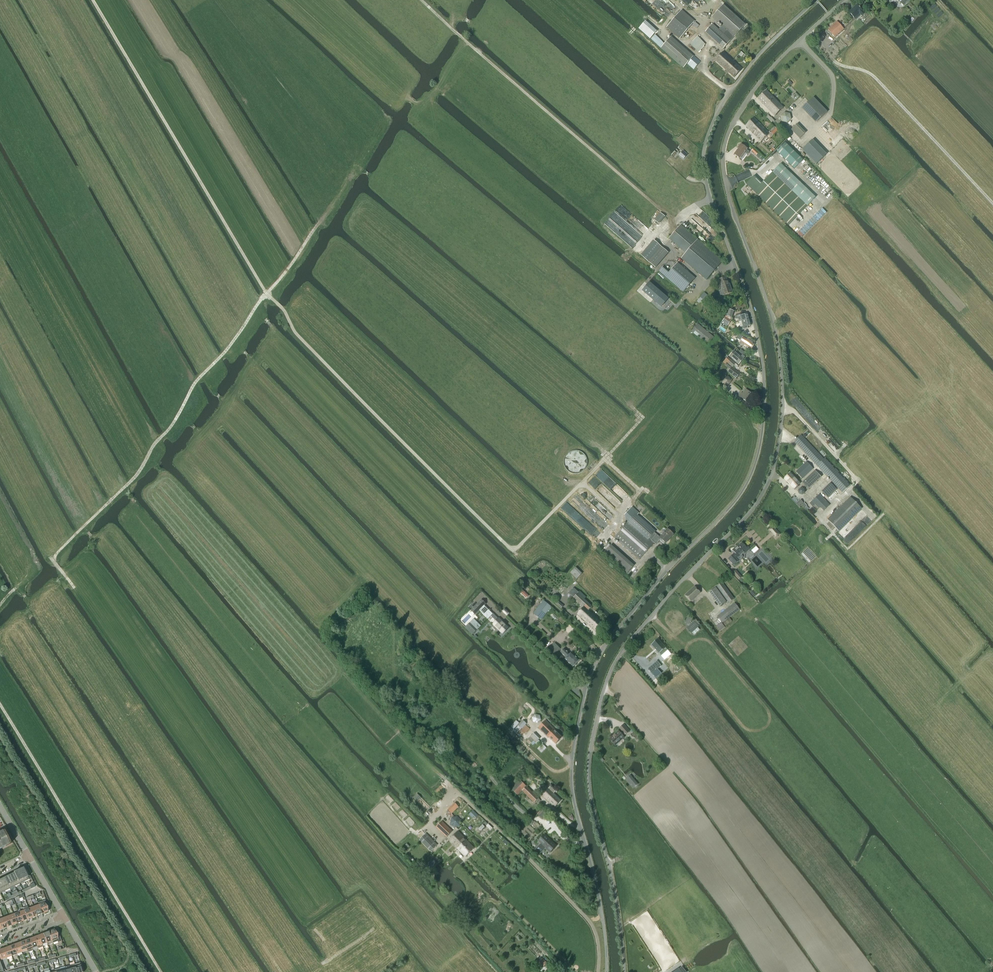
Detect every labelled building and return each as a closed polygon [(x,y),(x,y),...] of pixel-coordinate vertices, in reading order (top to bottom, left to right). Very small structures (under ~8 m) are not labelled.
[(734,36),(745,24),(723,4),(712,16),(734,36)] [(856,5),(849,12),(854,18),(859,13),(861,16),(864,13),(862,11),(857,5),(856,5)] [(681,10),(666,28),(679,39),(694,21),(681,10)] [(834,37),(844,29),(837,21),(828,30),(834,37)] [(723,48),(731,40),(712,24),(705,32),(723,48)] [(684,68),(694,56),(671,36),(661,48),(684,68)] [(734,77),(742,69),(723,52),(715,60),(734,77)] [(694,69),(700,62),(694,57),(688,63),(694,69)] [(775,116),(783,107),(766,91),(758,99),(775,116)] [(827,112),(813,97),(801,109),(816,123),(827,112)] [(787,123),(791,119),(790,114),(784,112),(781,116),(782,121),(787,123)] [(761,141),(769,133),(753,117),(745,126),(761,141)] [(805,133),(797,124),(791,130),(799,139),(805,133)] [(826,156),(812,142),(803,150),(817,164),(826,156)] [(794,169),(801,161),(803,160),(785,143),(777,152),(794,169)] [(747,154),(749,151),(746,149),(747,149),(741,144),(738,148),(739,149),(734,155),(740,158),(745,152),(747,154)] [(679,155),(682,158),(683,159),(686,155),(687,155),(685,153),(683,151),(682,151),(679,155)] [(781,163),(772,172),(761,184),(753,176),(746,184),(789,225),(815,197),(781,163)] [(706,280),(711,274),(722,262),(697,241),(698,240),(680,225),(668,239),(685,253),(681,259),(706,280)] [(683,292),(692,282),(674,267),(665,277),(683,292)] [(724,295),(732,293),(728,281),(727,281),(725,277),(717,280),(719,284),(720,283),(724,295)] [(668,299),(661,293),(649,283),(642,290),(653,299),(661,307),(668,299)] [(742,314),(734,316),(735,319),(736,319),(738,319),(739,322),(741,322),(749,320),(747,314),(742,315),(742,314)] [(728,325),(731,320),(725,316),(722,321),(728,325)] [(747,328),(747,326),(750,325),(749,320),(741,322),(739,322),(741,330),(747,328)] [(707,344),(714,337),(697,324),(691,331),(707,344)] [(741,340),(740,342),(743,344),(751,349),(754,344),(743,337),(741,340)] [(734,351),(729,356),(732,359),(739,364),(743,359),(740,356),(737,353),(734,351)] [(732,367),(735,364),(727,357),(725,360),(732,367)] [(736,378),(739,373),(731,367),(728,372),(736,378)] [(748,403),(754,396),(746,389),(742,393),(741,392),(739,395),(741,397),(748,403)] [(801,435),(794,441),(809,457),(830,479),(842,493),(850,485),(838,472),(825,458),(824,459),(816,451),(801,435)] [(802,479),(813,468),(806,461),(795,472),(802,479)] [(815,470),(802,482),(808,489),(821,477),(815,470)] [(794,489),(800,483),(790,473),(784,478),(794,489)] [(830,483),(822,491),(828,498),(837,489),(830,483)] [(819,494),(809,503),(812,506),(814,504),(819,508),(820,507),(826,501),(819,494)] [(839,531),(861,508),(850,497),(827,519),(839,531)] [(627,523),(614,537),(639,560),(654,543),(656,545),(661,539),(665,543),(673,534),(667,529),(660,537),(654,532),(655,532),(637,516),(639,513),(632,507),(624,515),(627,523)] [(776,537),(780,533),(773,526),(769,529),(776,537)] [(733,555),(728,559),(734,565),(738,561),(737,561),(740,558),(741,558),(742,558),(742,557),(742,556),(742,555),(741,555),(744,552),(745,553),(749,549),(750,549),(749,548),(747,546),(745,547),(742,542),(741,543),(735,548),(735,547),(732,550),(735,554),(733,556),(733,555)] [(750,549),(749,549),(751,551),(754,554),(758,549),(756,546),(754,544),(749,548),(750,549)] [(583,572),(576,566),(571,572),(577,578),(583,572)] [(742,577),(736,570),(732,573),(739,580),(742,577)] [(729,603),(734,599),(722,582),(717,586),(729,603)] [(694,586),(685,595),(691,601),(700,592),(694,586)] [(573,587),(569,593),(584,607),(577,614),(597,632),(603,624),(594,616),(592,614),(588,611),(592,607),(584,599),(586,597),(579,591),(578,592),(573,587)] [(720,606),(726,602),(715,587),(709,591),(720,606)] [(529,596),(522,589),(519,592),(526,598),(529,596)] [(481,600),(471,610),(475,615),(479,610),(488,619),(491,616),(496,621),(493,624),(502,634),(508,628),(499,618),(498,619),(493,613),(492,614),(484,606),(486,604),(481,600)] [(544,600),(533,613),(541,620),(552,607),(544,600)] [(739,609),(735,603),(717,616),(722,623),(739,609)] [(703,628),(693,616),(686,623),(691,628),(689,630),(694,636),(703,628)] [(466,626),(465,628),(472,635),(474,633),(477,630),(481,626),(474,619),(470,622),(466,626)] [(658,639),(651,645),(661,656),(667,650),(658,639)] [(560,649),(555,643),(547,651),(552,657),(560,649)] [(573,667),(579,660),(571,653),(570,654),(564,648),(561,652),(566,658),(565,659),(573,667)] [(657,661),(647,669),(651,673),(656,669),(661,665),(657,661)] [(656,669),(651,673),(656,678),(660,674),(656,669)] [(522,729),(526,724),(523,720),(518,725),(522,729)] [(555,743),(561,738),(555,731),(555,730),(545,720),(538,727),(548,737),(549,737),(555,743)] [(625,734),(629,731),(624,724),(620,728),(622,730),(620,732),(618,731),(609,739),(615,745),(624,737),(623,736),(625,734)] [(541,738),(535,733),(530,737),(536,743),(541,738)] [(538,749),(542,753),(547,748),(543,744),(538,749)] [(628,780),(627,781),(629,783),(633,788),(634,787),(637,784),(633,779),(632,777),(628,780)] [(534,802),(538,798),(520,779),(511,788),(518,795),(522,790),(534,802)] [(547,790),(542,795),(554,807),(561,800),(554,793),(557,790),(552,785),(550,784),(546,788),(547,790)] [(543,819),(548,814),(544,809),(538,815),(543,819)] [(452,818),(450,824),(454,827),(460,826),(461,820),(457,816),(452,818)] [(447,837),(452,831),(442,821),(436,827),(447,837)] [(9,844),(7,840),(3,831),(0,832),(0,849),(9,844)] [(465,857),(474,848),(458,831),(449,840),(458,848),(457,849),(465,857)] [(426,833),(419,840),(431,851),(437,845),(426,833)] [(556,845),(545,834),(539,840),(542,842),(536,849),(534,850),(539,855),(540,853),(545,848),(549,852),(556,845)] [(25,868),(19,871),(24,881),(29,879),(27,875),(29,875),(30,874),(26,867),(25,868)] [(14,873),(19,883),(24,881),(19,871),(14,873)] [(9,875),(14,886),(19,883),(14,873),(9,875)] [(5,878),(9,888),(14,886),(9,875),(9,874),(6,876),(6,877),(5,878)] [(0,880),(0,881),(5,890),(9,888),(5,878),(4,878),(0,880)] [(45,900),(38,902),(39,905),(42,914),(43,914),(47,912),(45,905),(47,905),(45,900)] [(34,907),(37,916),(42,914),(39,905),(34,907)] [(28,906),(23,908),(24,911),(27,920),(27,919),(32,918),(29,909),(28,906)] [(29,909),(32,918),(36,916),(37,916),(34,907),(29,909)] [(19,912),(18,912),(22,921),(27,920),(24,911),(19,912)] [(14,914),(13,914),(17,923),(18,923),(22,921),(18,912),(14,914)] [(9,916),(8,916),(12,925),(13,925),(17,923),(13,914),(9,916)] [(4,918),(3,918),(7,927),(8,927),(12,925),(8,916),(4,918)] [(49,931),(49,932),(53,943),(57,941),(58,943),(62,941),(59,934),(56,935),(54,930),(49,932),(49,931)] [(49,932),(44,933),(47,943),(48,945),(53,943),(49,932)] [(43,934),(39,935),(40,938),(42,945),(47,943),(44,933),(43,934)] [(39,935),(34,937),(37,946),(38,949),(43,947),(42,945),(40,938),(39,935)] [(34,937),(29,939),(32,948),(37,946),(34,937)] [(29,939),(23,941),(27,950),(28,953),(33,951),(32,948),(29,939)] [(23,941),(18,943),(22,952),(27,950),(23,941)] [(18,943),(13,945),(17,954),(22,952),(18,943)] [(13,945),(8,947),(12,956),(17,954),(13,945)] [(8,947),(3,949),(7,958),(12,956),(8,947)] [(538,962),(543,967),(547,963),(542,958),(538,962)]
